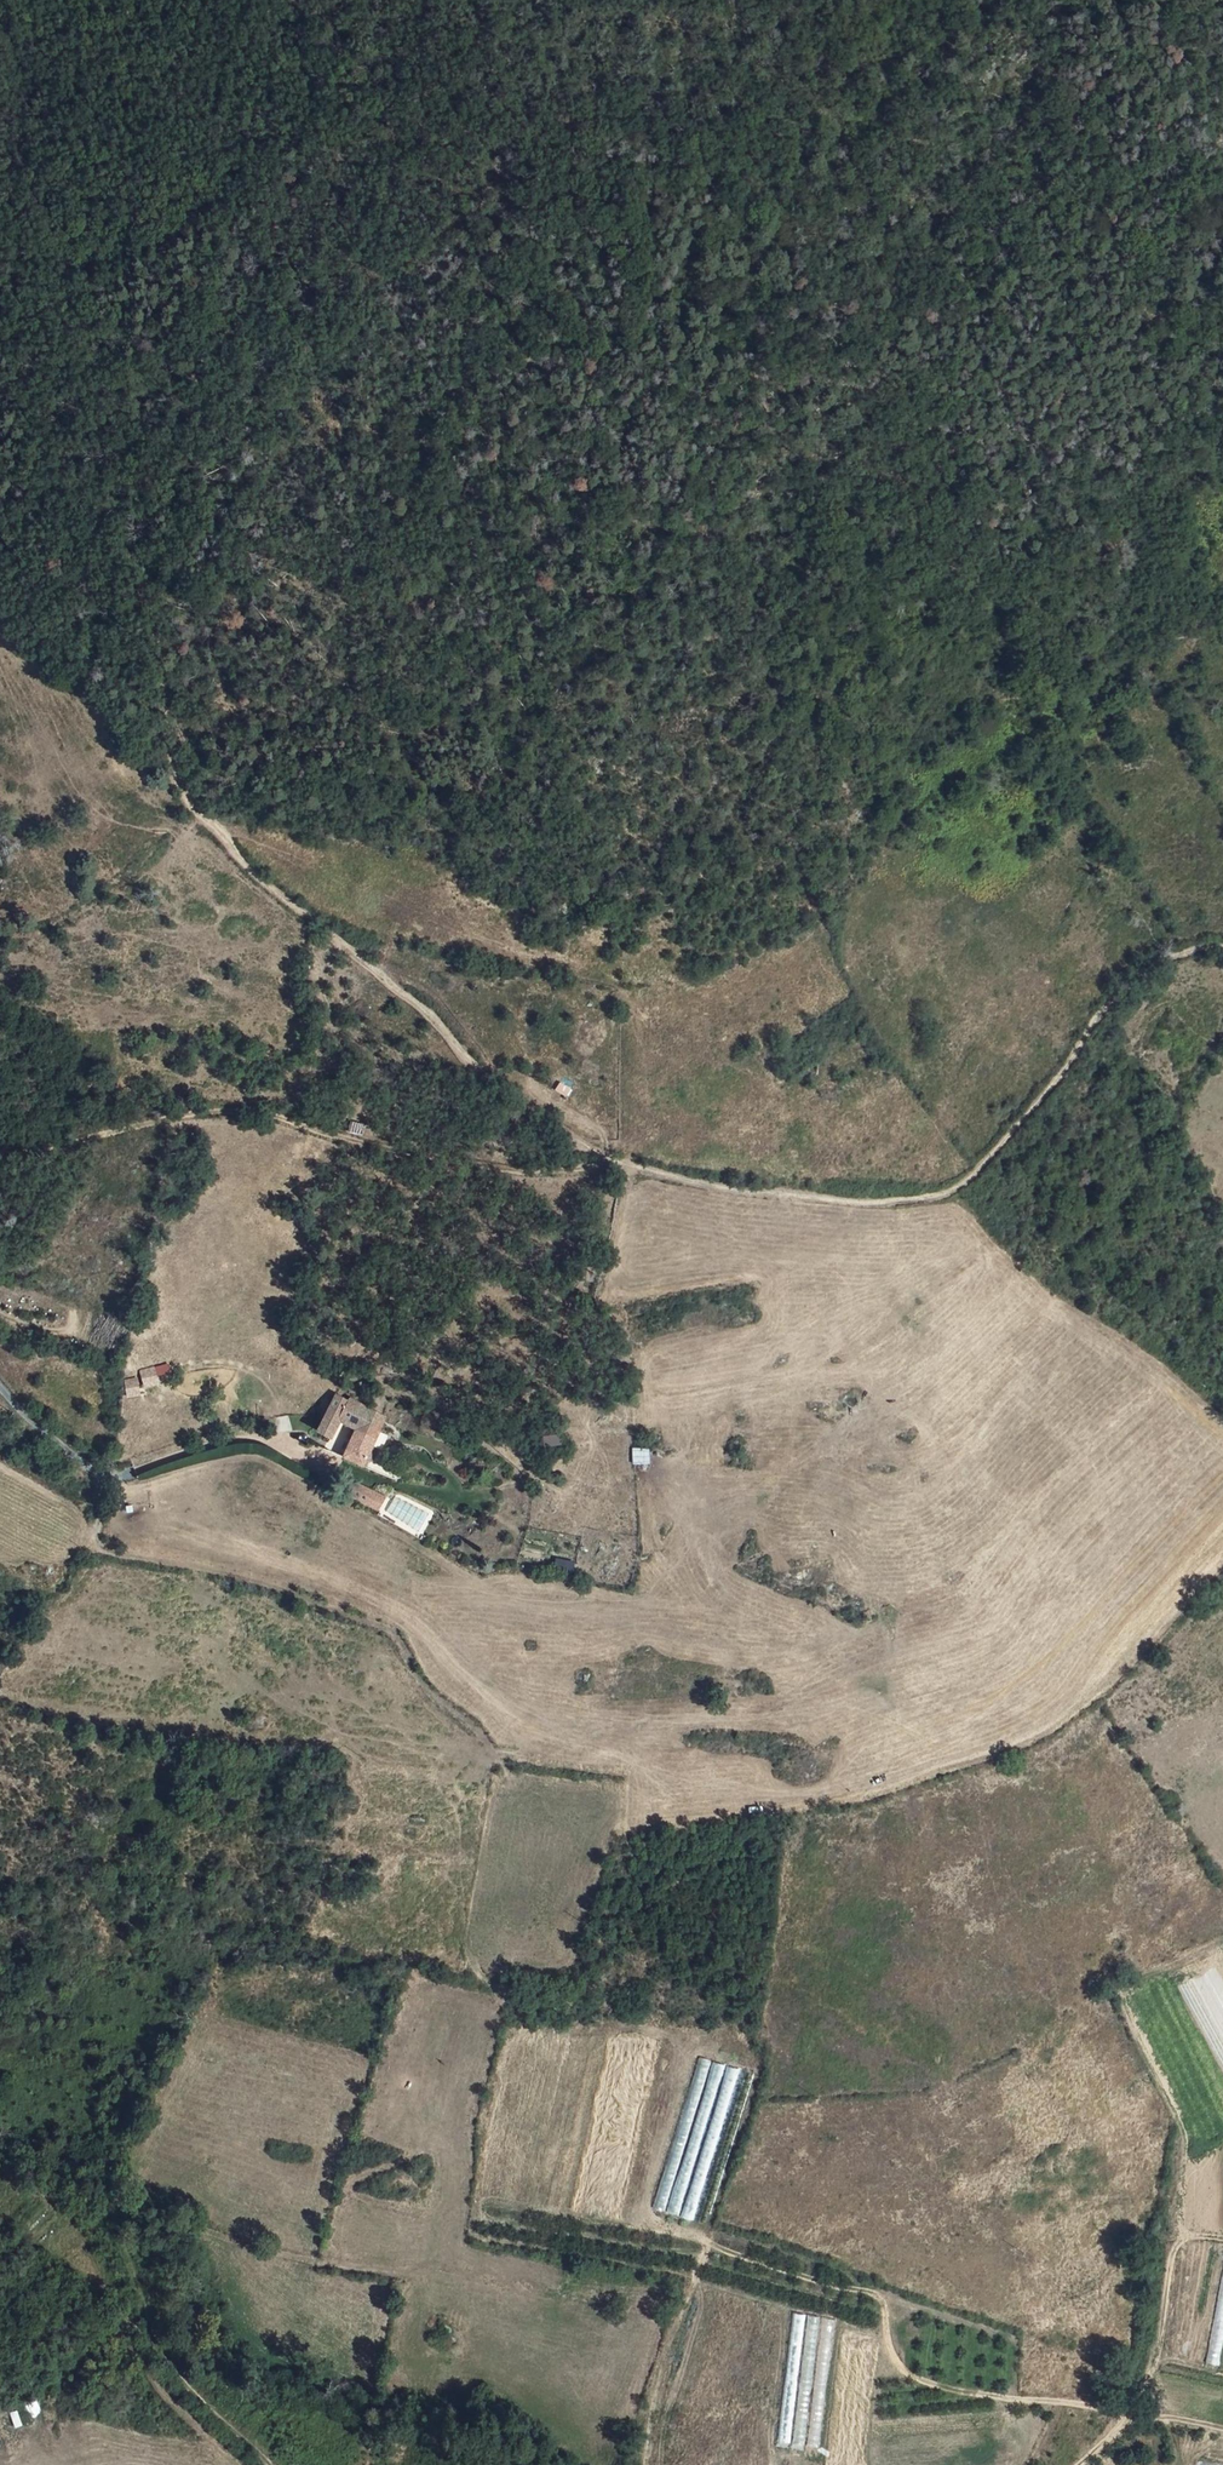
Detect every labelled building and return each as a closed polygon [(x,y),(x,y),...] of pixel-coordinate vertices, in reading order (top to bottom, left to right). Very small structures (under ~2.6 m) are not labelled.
[(805,1061),(807,1075),(821,1074),(820,1060),(805,1061)] [(362,1124),(353,1121),(350,1129),(359,1132),(362,1124)] [(153,1368),(141,1371),(145,1386),(157,1382),(153,1368)] [(138,1380),(126,1381),(128,1397),(140,1395),(138,1380)] [(380,1421),(352,1406),(350,1408),(337,1402),(324,1425),(323,1429),(337,1436),(346,1416),(354,1420),(353,1423),(356,1425),(351,1436),(355,1438),(348,1454),(367,1462),(380,1432),(376,1431),(380,1421)] [(650,1464),(650,1449),(635,1449),(634,1463),(650,1464)] [(385,1499),(358,1486),(352,1498),(379,1511),(385,1499)] [(870,1619),(861,1621),(863,1631),(871,1630),(870,1619)] [(652,2209),(693,2220),(739,2070),(699,2058),(652,2209)] [(1204,2364),(1217,2367),(1222,2333),(1222,2265),(1204,2364)] [(833,2319),(809,2314),(793,2311),(778,2443),(794,2446),(817,2450),(833,2319)]
